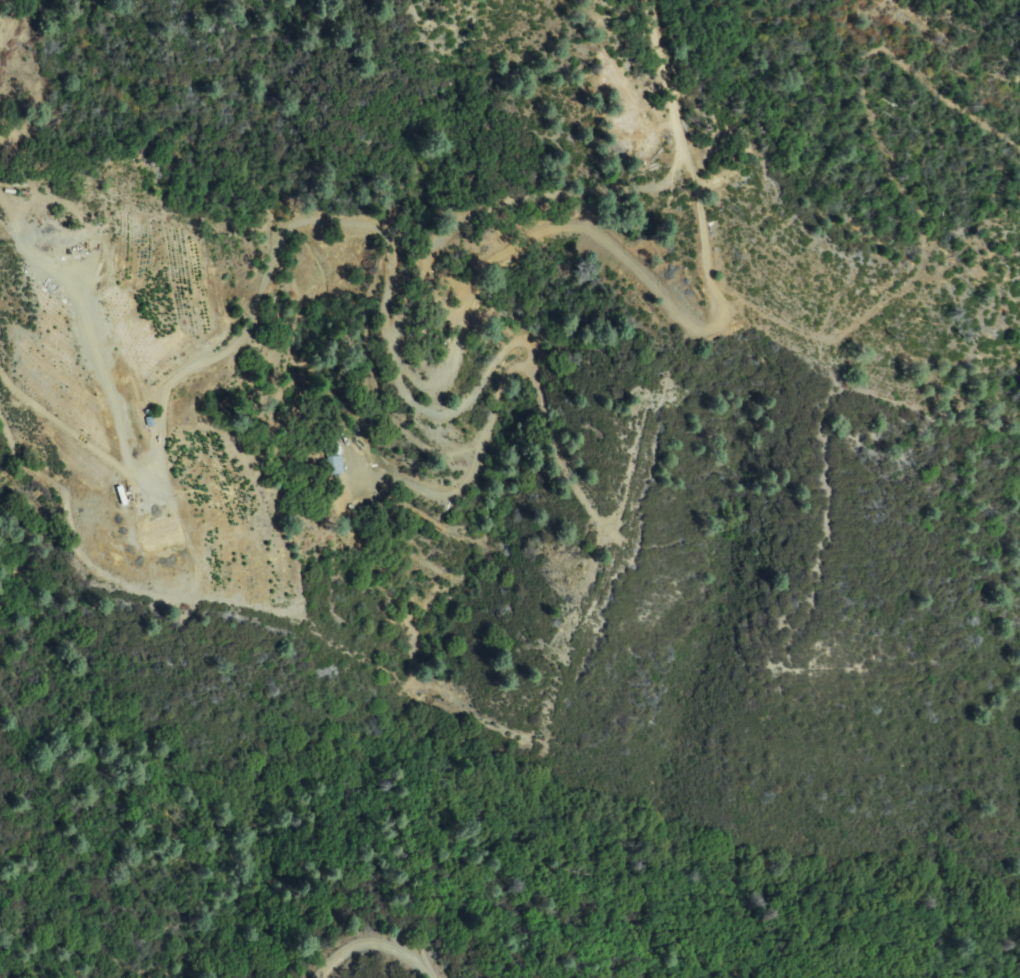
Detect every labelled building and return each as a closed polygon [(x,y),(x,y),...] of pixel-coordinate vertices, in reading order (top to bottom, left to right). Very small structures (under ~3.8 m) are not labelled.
[(147,420),(152,418),(155,425),(149,427),(147,420)] [(338,456),(329,457),(326,440),(336,438),(338,456)] [(331,476),(328,461),(341,458),(343,473),(331,476)]
